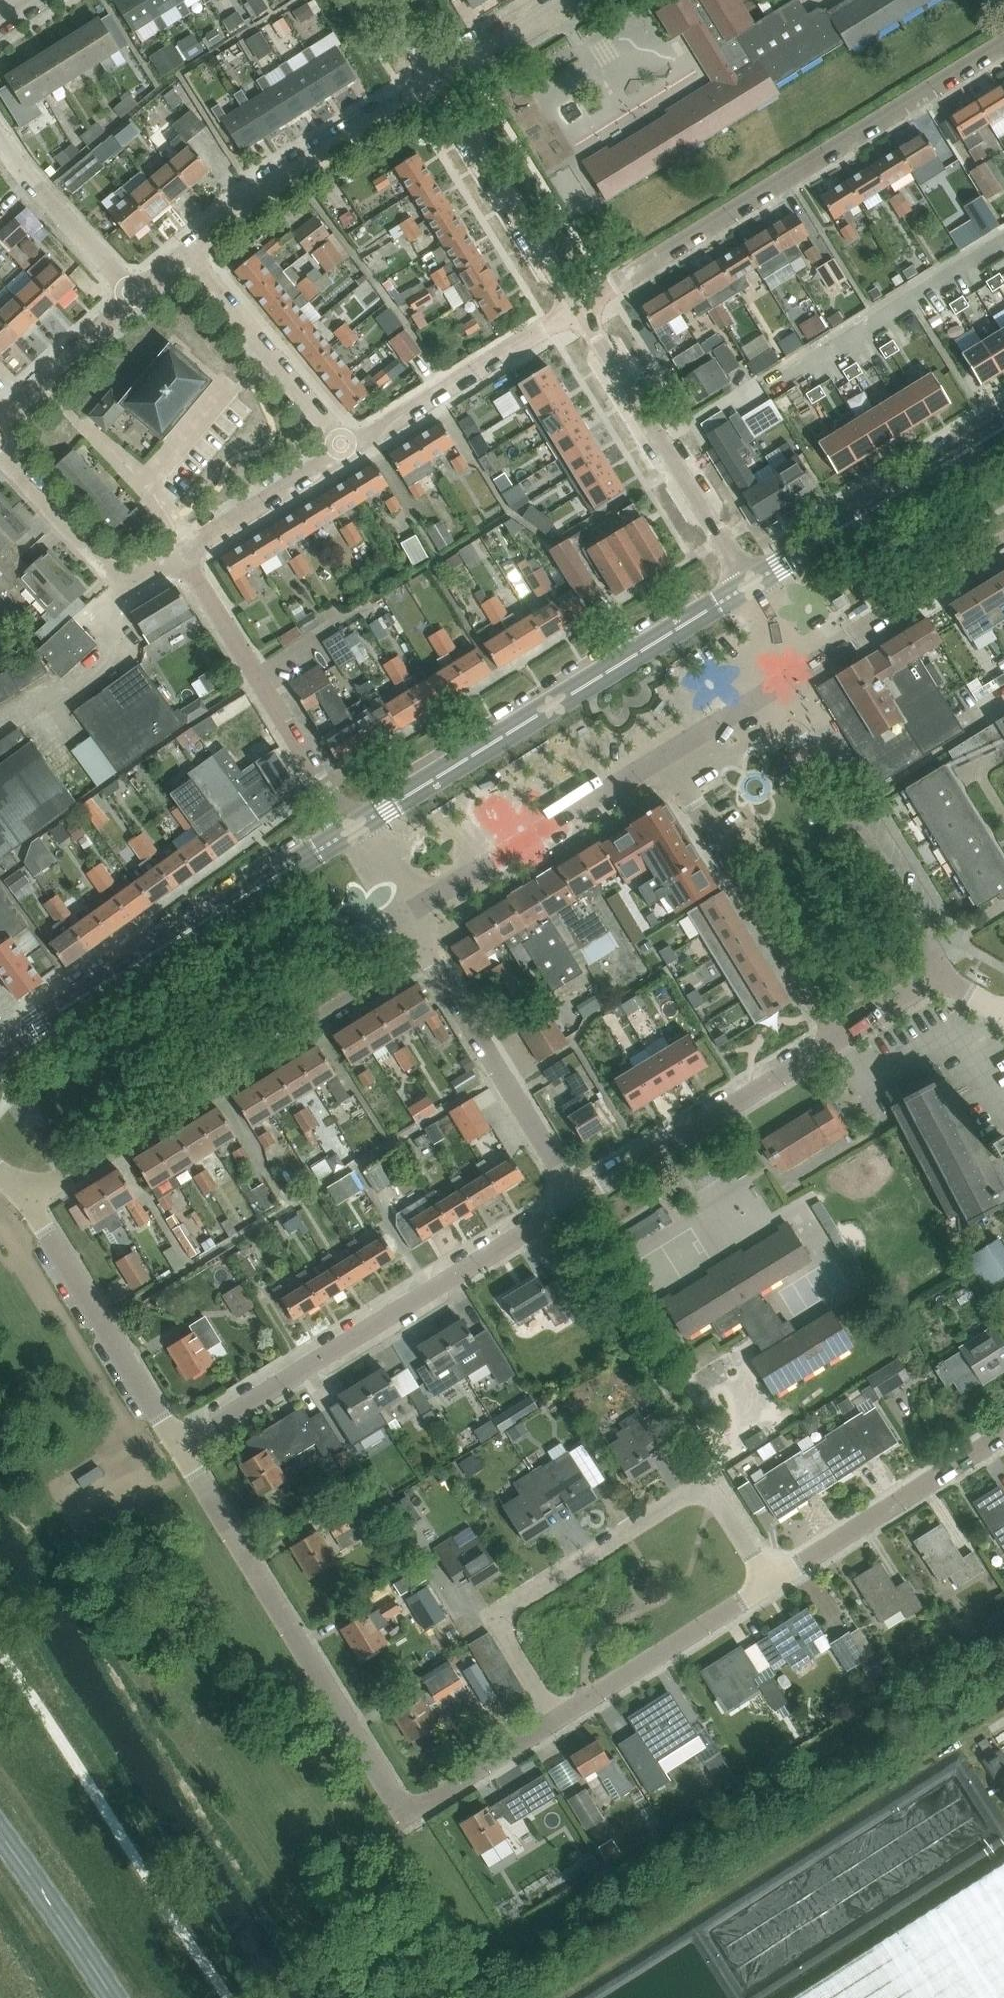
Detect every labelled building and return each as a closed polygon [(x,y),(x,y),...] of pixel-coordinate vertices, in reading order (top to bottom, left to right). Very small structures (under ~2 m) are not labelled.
[(160,16),(157,18),(146,0),(116,0),(114,1),(134,33),(153,21),(161,32),(167,28),(160,16)] [(183,2),(180,4),(177,0),(146,0),(157,18),(160,16),(176,6),(183,18),(190,14),(183,2)] [(256,16),(268,9),(262,0),(246,0),(256,16)] [(472,9),(487,0),(466,0),(472,9)] [(751,23),(737,0),(676,0),(656,12),(672,39),(685,30),(706,64),(702,66),(713,83),(665,112),(667,116),(600,157),(598,154),(582,164),(605,201),(778,95),(772,86),(797,71),(763,16),(751,23)] [(843,7),(841,3),(821,15),(817,8),(807,15),(798,0),(789,0),(763,16),(797,71),(843,43),(848,51),(931,0),(854,0),(843,7)] [(263,26),(276,51),(297,40),(284,15),(263,26)] [(80,32),(100,63),(107,74),(115,70),(108,58),(119,51),(99,20),(80,32)] [(258,30),(246,39),(260,58),(272,49),(258,30)] [(81,75),(100,63),(80,32),(62,43),(81,75)] [(203,52),(192,34),(177,44),(188,61),(203,52)] [(63,86),(81,75),(62,43),(43,55),(63,86)] [(153,60),(164,76),(183,63),(172,47),(153,60)] [(313,63),(333,95),(356,80),(336,49),(317,61),(309,49),(302,53),(310,65),(313,63)] [(45,98),(63,86),(43,55),(25,66),(45,98)] [(313,63),(310,65),(294,75),(286,63),(280,67),(287,79),(290,77),(310,109),(333,95),(313,63)] [(45,98),(25,66),(6,78),(10,84),(0,90),(0,96),(20,129),(42,115),(35,103),(45,98)] [(288,123),(310,109),(290,77),(287,79),(271,89),(264,78),(257,82),(265,94),(267,92),(288,123)] [(1003,115),(1003,92),(1001,87),(975,102),(989,124),(1003,115)] [(163,96),(173,110),(183,102),(172,89),(163,96)] [(267,92),(265,94),(249,104),(241,91),(234,96),(242,108),(244,106),(264,138),(288,123),(267,92)] [(121,119),(138,104),(129,95),(113,110),(121,119)] [(977,131),(989,124),(975,102),(949,118),(962,140),(976,162),(986,157),(978,145),(984,142),(977,131)] [(244,106),(242,108),(226,118),(218,106),(212,110),(219,122),(222,121),(241,152),(264,138),(244,106)] [(187,144),(204,130),(205,128),(191,111),(172,127),(180,136),(171,144),(180,155),(169,164),(190,189),(210,172),(187,144)] [(106,132),(105,131),(97,123),(80,137),(87,147),(106,132)] [(116,145),(129,134),(121,125),(108,136),(116,145)] [(897,151),(910,173),(937,157),(923,135),(897,151)] [(57,180),(70,194),(109,159),(96,145),(57,180)] [(885,189),(910,173),(897,151),(871,167),(885,189)] [(63,152),(54,159),(61,168),(70,161),(63,152)] [(411,195),(433,181),(417,155),(395,169),(394,168),(384,174),(385,175),(373,183),(378,192),(390,184),(390,185),(401,178),(411,195)] [(170,206),(190,189),(169,164),(149,181),(170,206)] [(938,185),(950,181),(945,164),(932,169),(938,185)] [(984,165),(970,174),(987,199),(1001,191),(984,165)] [(860,204),(885,189),(871,167),(846,182),(860,204)] [(150,222),(170,206),(149,181),(129,197),(150,222)] [(427,220),(448,206),(433,181),(411,195),(427,220)] [(833,220),(860,204),(846,182),(820,199),(833,220)] [(146,218),(129,197),(121,188),(114,194),(122,204),(109,214),(130,239),(150,222),(146,218)] [(894,210),(906,202),(900,193),(888,200),(894,210)] [(982,236),(998,226),(981,198),(964,208),(982,236)] [(906,202),(894,210),(899,219),(911,211),(906,202)] [(443,246),(464,232),(448,206),(427,220),(443,246)] [(768,231),(781,252),(807,236),(794,214),(768,231)] [(405,234),(416,226),(411,218),(399,225),(405,234)] [(28,234),(14,219),(0,232),(0,240),(10,250),(28,234)] [(316,221),(296,236),(309,252),(328,237),(316,221)] [(847,242),(856,237),(848,225),(840,231),(847,242)] [(416,226),(405,234),(410,243),(422,235),(416,226)] [(788,262),(781,252),(768,231),(743,246),(756,268),(762,278),(788,262)] [(436,285),(480,257),(464,232),(443,246),(453,262),(430,276),(436,285)] [(283,271),(270,256),(281,247),(274,239),(235,272),(254,295),(283,271)] [(312,254),(327,273),(344,260),(329,241),(312,254)] [(367,244),(355,252),(366,267),(377,258),(367,244)] [(743,276),(756,268),(743,246),(717,262),(737,294),(749,286),(743,276)] [(812,264),(821,258),(813,247),(804,253),(812,264)] [(56,305),(76,287),(47,255),(27,273),(34,281),(56,305)] [(475,296),(496,282),(480,257),(436,285),(441,294),(443,293),(453,310),(475,296)] [(920,274),(913,262),(910,257),(897,265),(907,282),(920,274)] [(845,280),(833,260),(815,270),(827,291),(845,280)] [(720,304),(737,294),(717,262),(692,278),(711,310),(708,311),(714,320),(726,313),(720,304)] [(273,318),(313,285),(306,277),(295,287),(283,271),(254,295),(273,318)] [(992,278),(998,288),(1003,285),(1003,282),(999,274),(992,278)] [(708,311),(711,310),(692,278),(666,294),(680,315),(693,307),(699,317),(708,311)] [(998,288),(992,278),(985,282),(992,293),(998,288)] [(37,322),(56,305),(34,281),(15,298),(37,322)] [(496,282),(475,296),(491,322),(512,308),(496,282)] [(299,311),(320,293),(313,285),(273,318),(292,342),(312,326),(299,311)] [(423,293),(409,301),(414,311),(436,296),(431,288),(423,293)] [(668,323),(680,315),(666,294),(640,310),(668,354),(677,348),(670,337),(675,334),(668,323)] [(962,296),(955,301),(962,311),(968,307),(962,296)] [(37,322),(15,298),(0,312),(0,320),(17,340),(37,322)] [(962,311),(955,301),(948,305),(955,315),(962,311)] [(726,313),(714,320),(720,330),(731,322),(726,313)] [(817,314),(798,326),(807,340),(826,329),(817,314)] [(0,320),(0,356),(17,340),(0,320)] [(468,336),(480,328),(474,320),(462,327),(468,336)] [(333,333),(340,341),(351,332),(344,324),(333,333)] [(311,365),(331,349),(312,326),(292,342),(311,365)] [(404,330),(391,340),(409,363),(421,353),(404,330)] [(1000,331),(981,343),(999,373),(1003,370),(1003,338),(1000,331)] [(340,341),(343,344),(347,349),(358,340),(351,332),(340,341)] [(761,333),(740,346),(748,359),(769,346),(761,333)] [(892,340),(885,345),(892,355),(899,351),(892,340)] [(712,350),(727,374),(740,366),(725,343),(712,350)] [(999,373),(981,343),(961,355),(980,385),(999,373)] [(678,371),(704,355),(698,344),(671,360),(678,371)] [(213,382),(172,348),(169,345),(122,400),(111,391),(89,418),(105,432),(124,410),(162,442),(213,382)] [(885,345),(879,349),(885,359),(892,355),(885,345)] [(349,372),(331,349),(311,365),(330,388),(349,372)] [(754,376),(778,361),(770,349),(747,364),(754,376)] [(698,403),(725,386),(710,362),(683,379),(698,403)] [(856,363),(849,367),(855,378),(862,373),(856,363)] [(524,406),(559,385),(548,366),(509,390),(520,410),(525,407),(524,406)] [(849,367),(842,372),(848,382),(855,378),(849,367)] [(350,411),(390,378),(383,370),(372,380),(368,375),(359,383),(349,372),(330,388),(350,411)] [(931,373),(911,386),(930,416),(950,404),(931,373)] [(559,385),(524,406),(525,407),(535,424),(570,403),(559,385)] [(819,386),(812,390),(818,400),(825,396),(819,386)] [(911,386),(893,397),(898,406),(912,428),(930,416),(911,386)] [(812,390),(805,394),(811,405),(818,400),(812,390)] [(893,397),(874,409),(893,439),(912,428),(898,406),(893,397)] [(753,439),(783,421),(770,400),(741,419),(753,439)] [(570,403),(535,424),(546,442),(581,421),(570,403)] [(874,409),(856,420),(875,450),(889,442),(893,439),(874,409)] [(856,420),(838,431),(856,462),(867,455),(875,450),(856,420)] [(581,421),(546,442),(557,460),(592,438),(581,421)] [(744,449),(742,447),(728,423),(707,436),(743,495),(742,496),(759,522),(792,502),(775,475),(757,486),(748,471),(761,464),(751,446),(744,449)] [(428,461),(454,446),(441,424),(415,440),(428,461)] [(838,431),(817,444),(836,474),(844,469),(856,462),(838,431)] [(592,438),(557,460),(568,477),(603,456),(592,438)] [(73,448),(108,485),(117,476),(82,439),(73,448)] [(435,472),(428,461),(415,440),(389,456),(402,478),(409,488),(416,500),(425,494),(418,483),(435,472)] [(773,471),(775,475),(792,502),(815,488),(787,443),(778,449),(778,448),(763,456),(773,471)] [(136,540),(151,527),(153,525),(137,508),(130,514),(73,451),(52,470),(110,534),(121,524),(136,540)] [(459,473),(467,467),(460,456),(452,461),(459,473)] [(603,456),(568,477),(579,495),(614,474),(603,456)] [(362,502),(387,487),(388,486),(375,465),(349,481),(362,502)] [(614,474),(579,495),(591,514),(625,492),(614,474)] [(337,518),(362,502),(349,481),(324,496),(337,518)] [(311,534),(337,518),(324,496),(298,512),(311,534)] [(392,514),(401,508),(394,497),(385,502),(392,514)] [(10,510),(0,499),(0,520),(10,510)] [(588,553),(615,597),(669,563),(633,504),(616,514),(626,529),(588,553)] [(20,558),(10,547),(28,530),(10,510),(0,520),(0,572),(2,574),(20,558)] [(286,549),(311,534),(298,512),(273,528),(286,549)] [(438,551),(454,542),(441,521),(426,530),(438,551)] [(346,540),(357,532),(351,523),(340,530),(346,540)] [(292,560),(286,549),(273,528),(247,544),(260,565),(276,556),(282,566),(289,562),(294,571),(306,564),(301,555),(292,560)] [(587,529),(580,533),(589,547),(595,543),(587,529)] [(357,532),(346,540),(351,548),(356,545),(361,554),(368,550),(363,541),(357,532)] [(580,533),(574,536),(582,551),(589,547),(580,533)] [(428,559),(416,535),(399,544),(412,568),(428,559)] [(574,536),(567,540),(576,555),(582,551),(574,536)] [(584,605),(600,596),(600,595),(576,555),(567,540),(550,551),(566,577),(574,591),(576,590),(584,605)] [(243,576),(260,565),(247,544),(221,560),(234,581),(240,592),(248,603),(257,598),(243,576)] [(37,598),(67,571),(49,552),(30,569),(20,558),(2,574),(19,593),(26,587),(37,598)] [(306,564),(294,571),(300,580),(312,573),(306,564)] [(533,588),(547,579),(540,569),(526,578),(533,588)] [(84,591),(67,571),(37,598),(49,611),(42,618),(47,624),(35,635),(45,644),(72,619),(74,617),(65,608),(84,591)] [(993,579),(1003,597),(1003,572),(993,579)] [(589,612),(584,605),(576,590),(574,591),(566,577),(558,586),(553,589),(553,590),(545,594),(551,605),(552,604),(566,626),(589,612)] [(553,590),(553,589),(547,579),(533,588),(539,598),(545,594),(553,590)] [(971,592),(993,628),(1003,621),(1003,597),(993,579),(971,592)] [(405,586),(389,594),(395,605),(411,597),(405,586)] [(149,645),(195,616),(189,606),(188,607),(176,587),(132,614),(144,634),(143,635),(149,645)] [(971,592),(948,606),(970,642),(993,628),(971,592)] [(843,596),(832,602),(838,611),(849,604),(843,596)] [(501,607),(495,597),(482,605),(488,616),(501,607)] [(543,640),(566,626),(552,604),(551,605),(530,618),(543,640)] [(523,608),(507,617),(501,607),(488,616),(494,626),(501,622),(507,632),(521,654),(543,640),(530,618),(523,608)] [(315,616),(298,626),(298,627),(304,636),(320,626),(315,616)] [(45,644),(36,653),(61,680),(97,645),(81,628),(72,619),(45,644)] [(382,619),(371,625),(380,641),(391,635),(382,619)] [(917,657),(940,643),(926,620),(904,634),(917,657)] [(298,627),(277,639),(282,648),(304,636),(298,627)] [(442,629),(435,634),(448,654),(455,650),(442,629)] [(339,632),(322,643),(339,670),(356,660),(347,646),(339,632)] [(498,668),(521,654),(507,632),(484,646),(498,668)] [(435,633),(428,638),(441,658),(437,661),(443,671),(432,678),(445,700),(468,686),(454,664),(435,633)] [(925,668),(917,657),(904,634),(880,649),(864,659),(925,757),(964,733),(937,688),(925,668)] [(468,686),(491,672),(477,650),(454,664),(468,686)] [(3,673),(16,693),(48,673),(35,653),(3,673)] [(390,676),(403,668),(397,657),(383,665),(390,676)] [(925,757),(864,659),(815,689),(876,787),(925,757)] [(931,663),(925,668),(937,688),(944,684),(931,663)] [(182,724),(175,715),(139,664),(74,712),(117,772),(182,724)] [(347,710),(318,664),(288,683),(306,711),(307,710),(323,738),(322,738),(339,765),(369,747),(347,710)] [(414,674),(409,677),(403,668),(390,676),(396,686),(403,681),(403,682),(423,714),(445,700),(432,678),(421,685),(414,674)] [(16,693),(3,673),(0,675),(0,703),(16,693)] [(994,679),(999,687),(1003,684),(1003,674),(994,679)] [(347,710),(369,747),(398,729),(385,707),(376,692),(369,681),(357,689),(363,700),(347,710)] [(398,729),(423,714),(403,682),(391,689),(397,700),(385,707),(398,729)] [(207,711),(201,701),(200,699),(180,711),(187,723),(207,711)] [(210,716),(192,728),(198,738),(217,727),(210,716)] [(996,722),(997,722),(948,752),(954,761),(1003,747),(1003,717),(996,722)] [(75,802),(32,742),(29,745),(17,729),(0,741),(0,875),(18,863),(9,851),(76,802),(75,802)] [(256,763),(278,799),(298,787),(276,751),(256,763)] [(258,819),(219,765),(213,756),(187,774),(191,779),(169,794),(179,807),(185,803),(192,812),(180,821),(187,830),(193,826),(200,837),(216,858),(238,842),(233,837),(258,819)] [(278,799),(256,763),(242,773),(230,757),(219,765),(258,819),(281,803),(278,799)] [(88,760),(88,772),(108,772),(108,760),(88,760)] [(990,901),(997,897),(1000,902),(1003,899),(1003,864),(943,765),(899,792),(906,803),(912,800),(928,827),(923,830),(935,850),(940,847),(957,874),(952,877),(964,897),(969,894),(978,908),(990,901)] [(79,811),(99,828),(109,817),(89,800),(79,811)] [(180,821),(192,812),(185,803),(179,807),(173,811),(180,821)] [(603,845),(601,846),(626,885),(651,869),(636,846),(641,842),(665,880),(659,884),(655,877),(638,888),(649,906),(666,896),(676,913),(716,888),(700,861),(701,860),(689,841),(682,846),(670,826),(677,822),(665,803),(630,825),(632,828),(627,831),(626,830),(611,839),(615,845),(607,851),(603,845)] [(142,833),(130,843),(136,852),(149,843),(142,833)] [(194,873),(216,858),(200,837),(179,852),(194,873)] [(143,862),(150,857),(156,853),(149,843),(136,852),(143,862)] [(600,843),(578,856),(602,894),(602,893),(605,898),(616,891),(626,885),(601,846),(600,843)] [(173,889),(194,873),(179,852),(157,867),(173,889)] [(559,872),(538,885),(534,887),(531,890),(548,917),(552,915),(556,913),(588,966),(619,947),(609,931),(608,932),(589,901),(602,894),(578,856),(557,869),(559,872)] [(173,889),(157,867),(150,857),(143,862),(139,865),(146,875),(136,883),(151,904),(173,889)] [(94,883),(107,874),(100,864),(86,874),(94,883)] [(20,869),(4,881),(13,894),(30,882),(20,869)] [(107,874),(94,883),(100,893),(114,884),(107,874)] [(129,919),(151,904),(136,883),(114,898),(129,919)] [(0,886),(0,943),(1,944),(2,945),(28,926),(0,886)] [(503,941),(510,952),(522,945),(552,993),(582,974),(576,962),(549,918),(552,915),(548,917),(531,890),(534,887),(531,889),(509,903),(508,900),(487,912),(504,941),(503,941)] [(616,891),(605,898),(633,944),(644,937),(616,891)] [(736,914),(722,891),(686,913),(700,936),(736,914)] [(51,914),(64,905),(57,895),(44,904),(51,914)] [(108,935),(129,919),(114,898),(93,913),(108,935)] [(87,950),(71,928),(65,919),(71,914),(64,905),(51,914),(58,924),(53,928),(59,937),(49,944),(64,966),(87,950)] [(503,941),(504,941),(487,912),(466,925),(473,936),(451,949),(468,977),(490,963),(487,958),(496,953),(492,948),(503,941)] [(654,912),(647,916),(654,927),(661,923),(654,912)] [(87,950),(108,935),(93,913),(71,928),(87,950)] [(749,936),(736,914),(700,936),(714,958),(749,936)] [(0,945),(0,976),(18,1000),(42,983),(40,980),(58,966),(28,926),(2,945),(1,944),(0,945)] [(727,980),(763,958),(749,936),(714,958),(727,980)] [(663,959),(673,952),(669,945),(659,952),(663,959)] [(667,966),(677,959),(673,952),(663,959),(667,966)] [(776,980),(763,958),(727,980),(740,1002),(776,980)] [(507,999),(518,992),(502,964),(490,971),(507,999)] [(754,1025),(790,1003),(776,980),(740,1002),(754,1025)] [(441,1024),(435,1015),(418,987),(397,999),(414,1027),(426,1020),(432,1030),(440,1043),(449,1038),(441,1024)] [(690,1002),(700,996),(696,989),(686,996),(690,1002)] [(705,1003),(700,996),(690,1002),(694,1009),(705,1003)] [(393,1039),(414,1027),(397,999),(376,1012),(383,1023),(393,1040),(393,1039)] [(524,1040),(554,1022),(547,1011),(518,1029),(524,1040)] [(400,1050),(393,1039),(393,1040),(383,1023),(376,1012),(355,1024),(362,1035),(372,1052),(384,1045),(390,1055),(394,1053),(400,1063),(411,1056),(405,1046),(400,1050)] [(531,1052),(561,1033),(554,1022),(524,1040),(531,1052)] [(351,1065),(372,1052),(362,1035),(355,1024),(334,1037),(351,1065)] [(538,1063),(568,1045),(561,1033),(531,1052),(538,1063)] [(718,1047),(728,1041),(724,1034),(713,1040),(718,1047)] [(708,1065),(689,1035),(670,1047),(688,1077),(708,1065)] [(688,1077),(670,1047),(651,1058),(670,1088),(688,1077)] [(343,1087),(336,1075),(320,1048),(298,1061),(315,1088),(325,1082),(339,1105),(349,1099),(342,1087),(343,1087)] [(411,1056),(400,1063),(405,1072),(416,1065),(411,1056)] [(670,1088),(651,1058),(633,1069),(651,1099),(670,1088)] [(556,1086),(566,1080),(572,1077),(561,1060),(543,1072),(550,1083),(556,1086)] [(293,1101),(315,1088),(298,1061),(277,1073),(293,1101)] [(651,1099),(633,1069),(613,1081),(632,1111),(651,1099)] [(366,1088),(375,1083),(367,1070),(358,1076),(366,1088)] [(471,1070),(451,1083),(457,1093),(478,1080),(471,1070)] [(272,1114),(293,1101),(277,1073),(256,1086),(272,1114)] [(605,1128),(591,1104),(590,1104),(584,1094),(589,1091),(583,1082),(578,1073),(572,1077),(566,1080),(571,1089),(577,1098),(562,1108),(583,1142),(604,1129),(605,1128)] [(1000,1157),(1003,1154),(1003,1140),(1001,1136),(986,1145),(987,1146),(982,1148),(946,1079),(933,1086),(932,1084),(921,1090),(922,1092),(914,1097),(912,1094),(901,1101),(902,1101),(890,1108),(948,1219),(961,1212),(968,1225),(999,1209),(997,1204),(1003,1200),(1003,1164),(1000,1157)] [(251,1127),(272,1114),(256,1086),(234,1099),(251,1127)] [(342,1108),(352,1124),(367,1115),(357,1098),(342,1108)] [(472,1100),(449,1114),(468,1145),(491,1131),(472,1100)] [(828,1144),(846,1132),(826,1101),(808,1112),(809,1114),(762,1143),(767,1151),(765,1153),(772,1164),(775,1163),(780,1171),(827,1142),(828,1144)] [(300,1125),(312,1117),(306,1108),(294,1115),(300,1125)] [(197,1122),(214,1150),(235,1137),(218,1109),(197,1122)] [(312,1117),(300,1125),(306,1133),(317,1126),(312,1117)] [(192,1163),(214,1150),(197,1122),(176,1135),(192,1163)] [(267,1132),(258,1137),(266,1149),(275,1144),(267,1132)] [(171,1176),(173,1175),(192,1163),(176,1135),(155,1148),(171,1176)] [(155,1148),(134,1162),(150,1189),(151,1189),(157,1200),(158,1199),(165,1211),(175,1205),(168,1194),(180,1187),(173,1175),(171,1176),(155,1148)] [(240,1165),(249,1159),(242,1148),(233,1153),(240,1165)] [(486,1175),(497,1194),(524,1177),(512,1159),(494,1170),(484,1160),(476,1165),(484,1177),(486,1175)] [(280,1181),(288,1177),(279,1160),(271,1165),(280,1181)] [(363,1173),(375,1194),(391,1184),(378,1163),(363,1173)] [(200,1187),(211,1179),(205,1170),(194,1177),(200,1187)] [(119,1171),(97,1184),(114,1211),(126,1204),(133,1215),(132,1215),(140,1227),(149,1221),(142,1209),(135,1198),(136,1198),(119,1171)] [(472,1210),(497,1194),(486,1175),(484,1177),(469,1186),(459,1176),(451,1181),(458,1192),(460,1191),(472,1210)] [(205,1196),(217,1188),(211,1179),(200,1187),(205,1196)] [(257,1215),(267,1209),(275,1204),(262,1183),(251,1190),(247,1182),(240,1186),(257,1215)] [(92,1224),(114,1211),(97,1184),(76,1197),(92,1224)] [(460,1191),(458,1192),(444,1201),(435,1191),(426,1196),(433,1208),(435,1206),(447,1225),(472,1210),(460,1191)] [(435,1206),(433,1208),(418,1217),(410,1206),(401,1212),(401,1211),(395,1215),(395,1226),(410,1250),(431,1238),(430,1236),(447,1225),(435,1206)] [(654,1213),(661,1226),(662,1227),(671,1222),(663,1208),(654,1213)] [(173,1214),(165,1219),(190,1258),(201,1251),(183,1223),(180,1225),(173,1214)] [(764,1354),(750,1362),(772,1397),(826,1364),(825,1363),(853,1347),(831,1311),(795,1333),(788,1321),(781,1325),(768,1304),(764,1306),(756,1294),(809,1262),(785,1224),(777,1229),(778,1232),(742,1255),(741,1251),(705,1274),(707,1277),(673,1298),(670,1293),(661,1299),(685,1338),(710,1323),(719,1336),(742,1322),(755,1344),(757,1342),(764,1354)] [(358,1254),(370,1273),(395,1257),(383,1238),(365,1250),(356,1240),(347,1245),(354,1256),(358,1254)] [(965,1260),(984,1290),(1003,1277),(1003,1250),(997,1239),(965,1260)] [(132,1290),(135,1289),(151,1279),(134,1251),(115,1262),(132,1290)] [(344,1289),(370,1273),(358,1254),(354,1256),(339,1265),(331,1255),(322,1260),(329,1272),(332,1269),(344,1289)] [(258,1276),(255,1271),(247,1259),(237,1265),(248,1283),(258,1276)] [(319,1304),(344,1289),(332,1269),(329,1272),(314,1280),(306,1271),(297,1276),(304,1287),(308,1284),(319,1304)] [(571,1327),(582,1321),(563,1291),(550,1298),(538,1280),(502,1301),(516,1323),(517,1323),(519,1327),(533,1319),(530,1314),(545,1305),(558,1325),(567,1320),(571,1327)] [(613,1299),(621,1293),(613,1281),(604,1286),(613,1299)] [(294,1320),(319,1304),(308,1284),(304,1287),(289,1296),(280,1286),(272,1292),(280,1303),(282,1301),(294,1320)] [(224,1295),(237,1318),(255,1307),(241,1285),(224,1295)] [(213,1362),(206,1350),(219,1342),(205,1318),(190,1326),(194,1333),(168,1349),(187,1379),(213,1362)] [(513,1375),(486,1331),(472,1339),(467,1331),(461,1320),(439,1333),(446,1344),(465,1375),(464,1375),(465,1376),(486,1363),(498,1384),(513,1375)] [(1003,1367),(1003,1348),(993,1331),(933,1369),(945,1387),(953,1383),(961,1395),(1003,1367)] [(464,1375),(465,1375),(446,1344),(439,1333),(418,1347),(436,1376),(447,1369),(454,1381),(464,1375)] [(872,1403),(910,1379),(898,1359),(867,1380),(870,1385),(861,1391),(867,1399),(869,1398),(872,1403)] [(360,1382),(386,1423),(395,1418),(387,1405),(400,1397),(383,1368),(360,1382)] [(387,1425),(386,1423),(360,1382),(339,1395),(341,1399),(328,1407),(352,1446),(387,1425)] [(428,1425),(437,1419),(417,1386),(407,1392),(428,1425)] [(860,1413),(843,1424),(867,1463),(898,1443),(875,1407),(863,1415),(862,1412),(860,1413)] [(258,1455),(241,1466),(260,1496),(286,1480),(278,1467),(315,1444),(323,1458),(342,1445),(321,1412),(315,1417),(309,1408),(286,1422),(284,1419),(249,1441),(258,1455)] [(622,1443),(611,1450),(632,1482),(654,1468),(649,1460),(663,1452),(655,1438),(653,1439),(637,1414),(620,1425),(624,1431),(617,1435),(622,1443)] [(837,1482),(867,1463),(843,1425),(824,1437),(826,1439),(814,1447),(837,1482)] [(750,1451),(767,1440),(761,1431),(744,1442),(750,1451)] [(769,1443),(756,1451),(763,1461),(776,1453),(769,1443)] [(807,1501),(837,1482),(814,1447),(804,1453),(802,1451),(783,1463),(807,1501)] [(334,1456),(343,1470),(353,1464),(344,1450),(334,1456)] [(553,1460),(531,1474),(556,1513),(567,1506),(572,1513),(595,1498),(568,1456),(556,1464),(553,1460)] [(776,1520),(807,1501),(783,1463),(764,1475),(766,1477),(753,1485),(776,1520)] [(505,1510),(526,1542),(549,1527),(544,1520),(556,1513),(531,1474),(514,1485),(523,1498),(505,1510)] [(737,1488),(753,1513),(764,1506),(748,1481),(737,1488)] [(999,1488),(974,1504),(1001,1546),(1003,1544),(1003,1496),(999,1488)] [(419,1516),(406,1496),(387,1508),(400,1528),(419,1516)] [(341,1517),(327,1526),(334,1538),(349,1529),(341,1517)] [(957,1589),(984,1572),(973,1554),(963,1560),(941,1526),(914,1544),(923,1558),(921,1559),(924,1563),(925,1562),(940,1584),(950,1578),(957,1589)] [(470,1527),(434,1550),(449,1574),(458,1589),(471,1581),(475,1588),(498,1573),(470,1527)] [(310,1578),(335,1562),(317,1531),(291,1547),(310,1578)] [(906,1618),(922,1608),(906,1583),(894,1590),(879,1566),(854,1581),(874,1612),(872,1613),(875,1617),(876,1616),(881,1623),(901,1610),(906,1618)] [(396,1583),(393,1584),(400,1596),(418,1585),(412,1574),(396,1583)] [(426,1588),(407,1599),(424,1628),(445,1617),(426,1588)] [(367,1613),(341,1629),(359,1659),(386,1643),(376,1627),(386,1620),(385,1619),(399,1610),(393,1599),(368,1615),(367,1613)] [(807,1610),(769,1634),(784,1658),(793,1671),(814,1658),(806,1644),(822,1634),(807,1610)] [(488,1632),(467,1645),(505,1706),(526,1693),(488,1632)] [(830,1647),(847,1672),(866,1660),(849,1635),(830,1647)] [(743,1647),(757,1670),(769,1662),(755,1639),(743,1647)] [(749,1680),(757,1675),(740,1649),(702,1673),(726,1712),(746,1699),(744,1696),(755,1689),(749,1680)] [(787,1703),(771,1676),(758,1685),(774,1711),(787,1703)] [(425,1707),(450,1692),(444,1681),(418,1697),(417,1695),(391,1711),(410,1741),(412,1739),(417,1749),(431,1740),(425,1731),(435,1724),(425,1707)] [(669,1695),(630,1720),(657,1762),(696,1737),(669,1695)] [(602,1781),(608,1777),(617,1790),(630,1782),(614,1757),(610,1760),(597,1739),(570,1756),(583,1778),(595,1771),(602,1781)] [(1001,1790),(1003,1788),(1003,1756),(999,1748),(981,1760),(1001,1790)] [(735,1780),(718,1753),(705,1762),(721,1789),(735,1780)] [(543,1775),(530,1784),(543,1805),(556,1797),(543,1775)] [(530,1784),(518,1791),(531,1813),(543,1805),(530,1784)] [(567,1800),(585,1830),(603,1819),(585,1789),(567,1800)] [(487,1808),(461,1824),(479,1854),(485,1850),(505,1838),(495,1821),(504,1815),(510,1825),(531,1813),(518,1791),(498,1803),(488,1810),(487,1808)] [(796,1997),(1003,1997),(1003,1865),(796,1997)]
